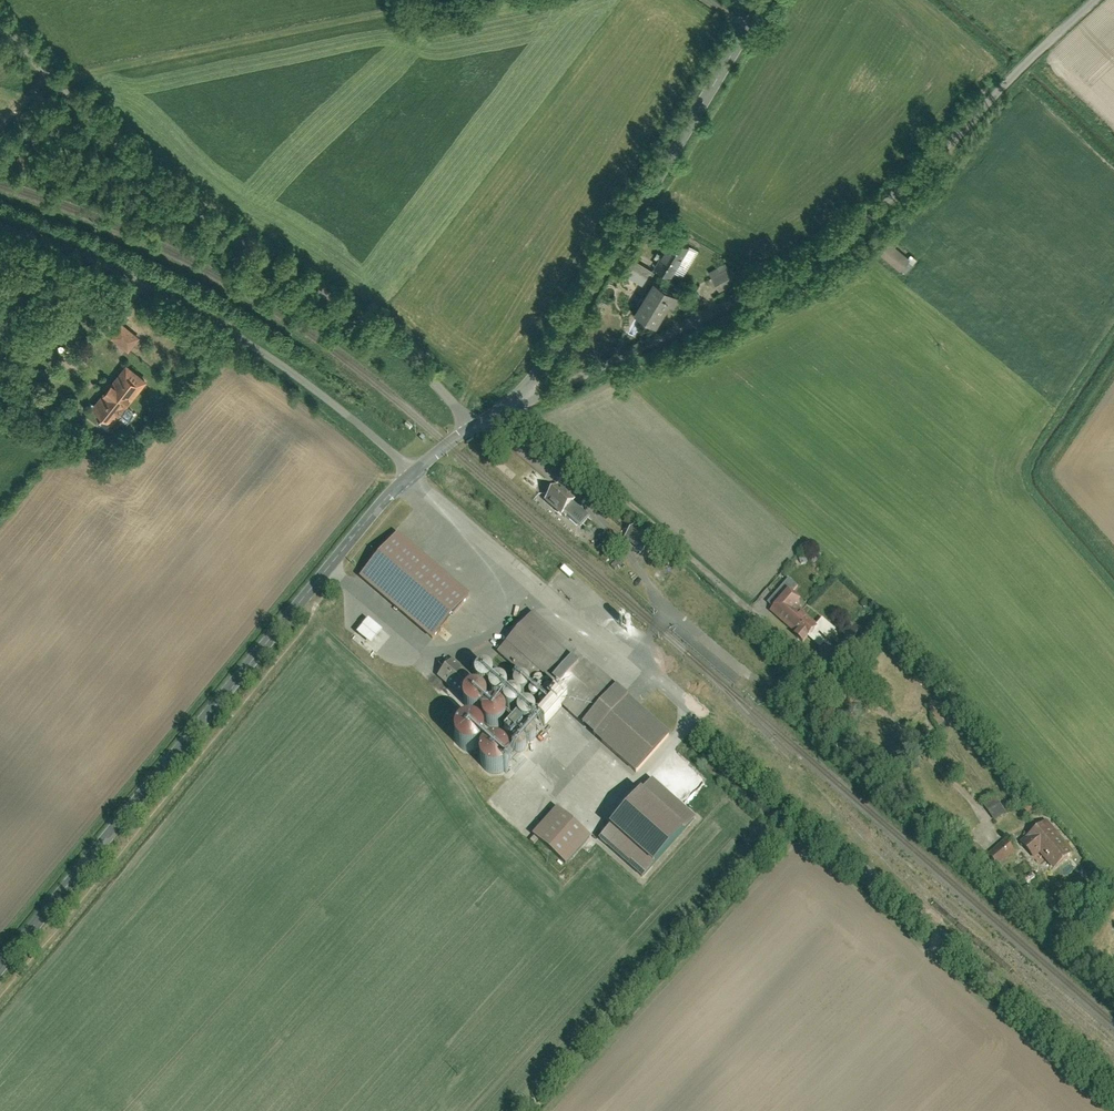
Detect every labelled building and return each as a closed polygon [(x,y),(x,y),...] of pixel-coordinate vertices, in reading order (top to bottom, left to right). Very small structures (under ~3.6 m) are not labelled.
[(889,241),(880,252),(901,269),(910,257),(889,241)] [(670,279),(688,248),(679,243),(674,252),(665,247),(653,270),(670,279)] [(725,264),(709,273),(719,293),(739,282),(732,268),(728,270),(725,264)] [(675,296),(654,283),(634,316),(656,328),(675,296)] [(139,335),(123,322),(112,336),(128,348),(139,335)] [(128,361),(93,403),(113,419),(148,378),(128,361)] [(565,516),(581,530),(590,519),(558,492),(547,505),(563,519),(565,516)] [(636,527),(624,540),(642,555),(653,542),(636,527)] [(466,599),(394,536),(356,580),(427,642),(466,599)] [(789,587),(770,611),(805,640),(823,655),(829,648),(838,656),(859,631),(848,622),(841,630),(789,587)] [(669,736),(528,617),(501,647),(574,709),(566,718),(635,776),(669,736)] [(365,618),(352,632),(367,645),(380,631),(365,618)] [(439,675),(462,695),(475,680),(475,676),(454,658),(439,675)] [(492,721),(493,708),(481,708),(481,720),(492,721)] [(477,754),(490,762),(496,752),(483,744),(477,754)] [(596,842),(642,882),(695,822),(648,782),(596,842)] [(1005,812),(994,797),(983,804),(994,819),(1005,812)] [(529,835),(562,866),(586,841),(552,810),(529,835)] [(1073,853),(1046,821),(1022,841),(1033,854),(1038,850),(1054,869),(1073,853)] [(966,827),(960,832),(966,840),(973,835),(966,827)] [(1014,850),(1004,840),(988,855),(997,865),(1014,850)]
